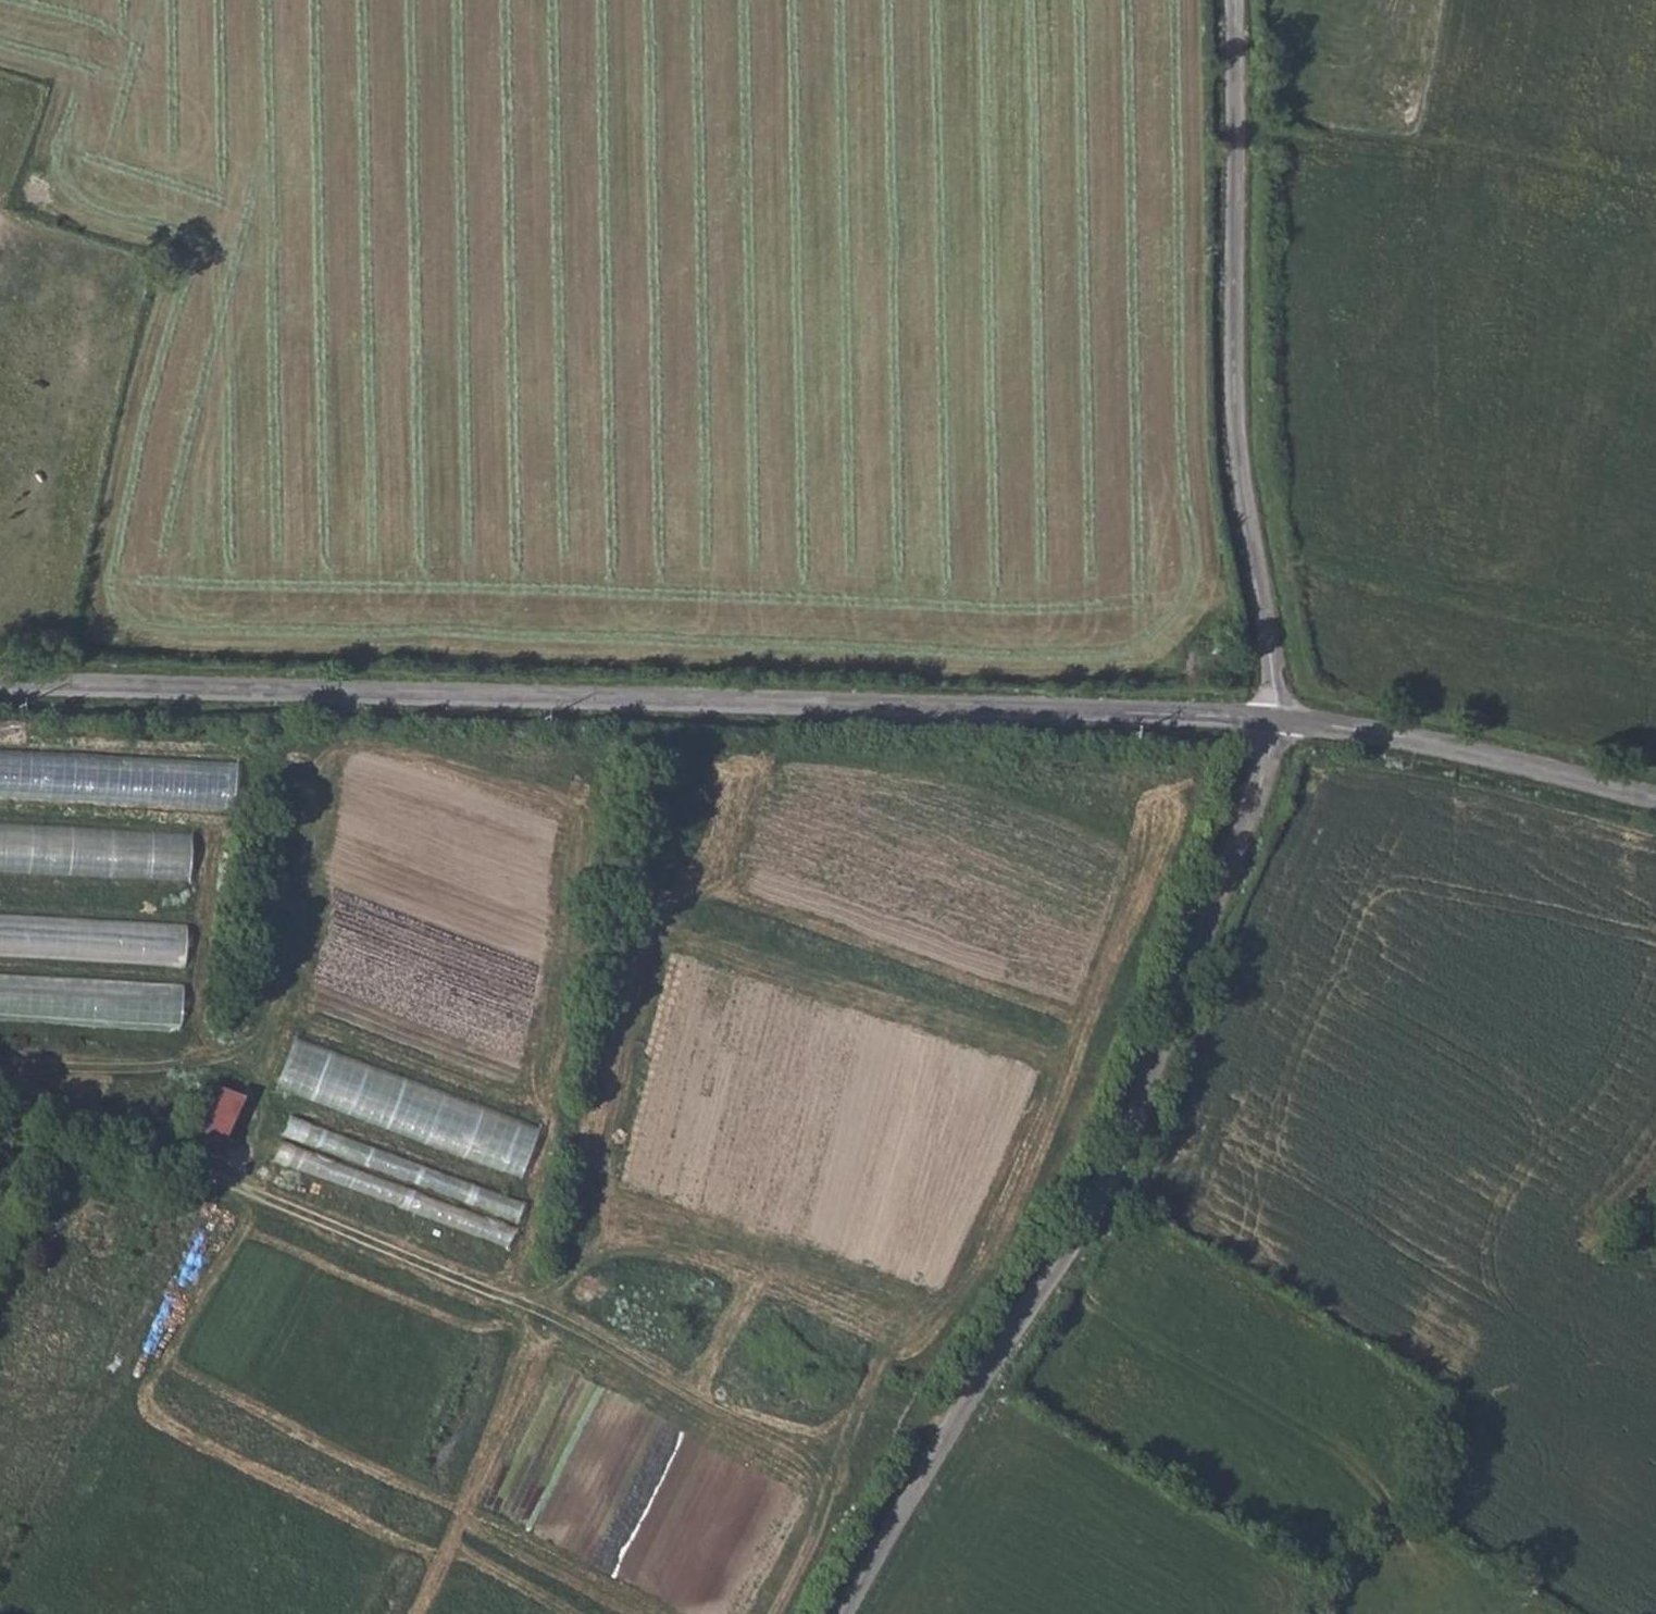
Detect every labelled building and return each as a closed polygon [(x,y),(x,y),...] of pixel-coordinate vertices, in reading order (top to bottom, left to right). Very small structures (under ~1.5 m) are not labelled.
[(0,751),(0,791),(236,806),(238,765),(0,751)] [(0,821),(0,867),(199,878),(201,832),(0,821)] [(191,1025),(193,983),(0,972),(0,1014),(191,1025)] [(293,1036),(276,1086),(523,1172),(541,1122),(293,1036)] [(249,1098),(218,1085),(190,1145),(221,1159),(249,1098)] [(289,1120),(285,1136),(366,1156),(370,1140),(289,1120)]
